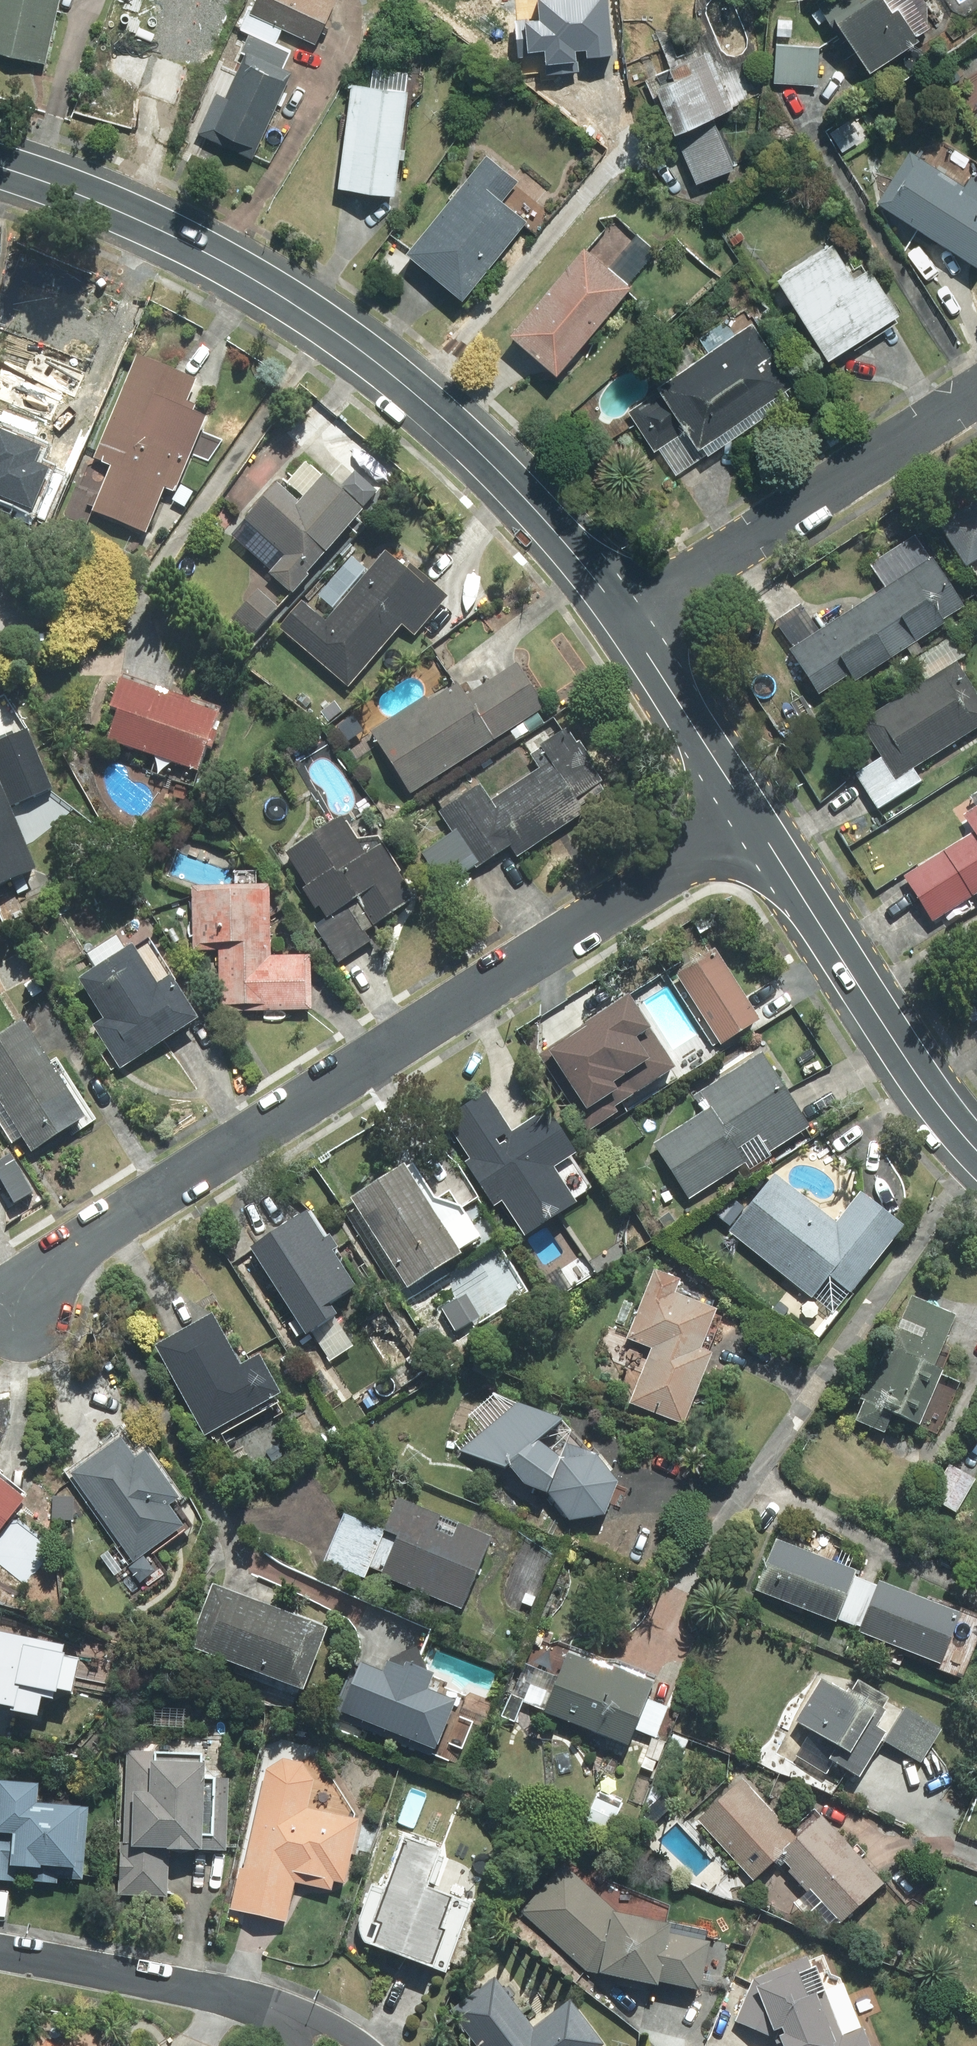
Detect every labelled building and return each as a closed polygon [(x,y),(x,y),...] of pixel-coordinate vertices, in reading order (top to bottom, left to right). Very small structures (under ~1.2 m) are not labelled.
[(45,61),(60,0),(0,0),(0,49),(45,61)] [(180,1),(202,9),(205,0),(125,0),(97,84),(165,107),(189,36),(171,30),(180,1)] [(244,10),(313,40),(330,0),(248,0),(244,10)] [(525,43),(583,38),(579,0),(522,0),(525,43)] [(862,73),(935,19),(921,0),(807,0),(862,73)] [(285,54),(218,23),(210,41),(239,54),(218,99),(206,94),(191,128),(249,154),(285,76),(277,72),(285,54)] [(814,37),(770,37),(770,85),(813,85),(814,37)] [(680,71),(641,82),(656,132),(735,108),(728,88),(736,85),(727,55),(709,60),(706,50),(676,59),(680,71)] [(403,74),(365,71),(364,85),(341,83),(331,186),(392,192),(403,74)] [(868,200),(969,268),(976,256),(976,176),(967,170),(959,183),(904,146),(868,200)] [(500,200),(513,185),(479,155),(393,253),(451,303),(524,221),(500,200)] [(625,287),(622,285),(652,254),(631,235),(602,267),(580,246),(500,332),(544,374),(625,287)] [(826,244),(767,279),(816,361),(893,315),(865,267),(846,278),(826,244)] [(647,387),(653,395),(623,415),(647,450),(652,447),(672,475),(702,455),(796,392),(747,320),(647,387)] [(101,367),(74,363),(77,343),(21,334),(5,435),(62,444),(69,396),(96,400),(101,367)] [(194,384),(134,359),(91,464),(106,470),(88,515),(145,538),(151,524),(174,533),(190,493),(178,488),(205,420),(191,414),(194,407),(186,404),(194,384)] [(351,472),(337,487),(361,510),(375,495),(351,472)] [(292,597),(362,517),(321,480),(298,506),(276,487),(242,525),(282,560),(268,575),(292,597)] [(931,531),(959,571),(976,559),(976,502),(976,500),(931,531)] [(864,568),(879,589),(785,655),(814,698),(843,678),(849,686),(959,609),(909,537),(864,568)] [(349,692),(402,631),(413,640),(447,600),(412,570),(408,575),(385,555),(325,625),(300,604),(277,630),(349,692)] [(277,614),(257,595),(230,623),(251,642),(277,614)] [(962,655),(949,636),(908,664),(922,683),(951,663),(962,655)] [(951,663),(922,683),(855,730),(874,758),(848,777),(874,815),(920,782),(912,771),(976,726),(976,701),(951,663)] [(410,796),(545,710),(517,666),(466,699),(458,688),(428,707),(424,699),(370,734),(410,796)] [(114,719),(105,744),(196,778),(218,721),(120,684),(108,717),(114,719)] [(446,888),(510,851),(514,858),(583,817),(578,808),(607,791),(571,732),(535,754),(543,768),(488,801),(480,789),(438,814),(451,836),(424,851),(446,888)] [(1,799),(13,794),(18,805),(51,791),(26,733),(0,744),(0,798),(1,799)] [(34,876),(1,799),(0,798),(0,891),(34,876)] [(976,893),(976,809),(959,821),(972,841),(902,885),(927,924),(976,893)] [(341,823),(286,860),(328,925),(320,931),(342,964),(371,945),(367,938),(413,907),(378,853),(366,861),(341,823)] [(270,890),(193,891),(194,957),(217,957),(217,1016),(309,1016),(309,959),(271,959),(270,890)] [(134,949),(76,983),(100,1023),(89,1029),(116,1075),(197,1027),(171,983),(158,990),(134,949)] [(713,954),(674,979),(721,1052),(760,1028),(713,954)] [(965,962),(976,983),(976,955),(965,962)] [(630,994),(537,1052),(588,1136),(598,1130),(615,1158),(645,1139),(627,1110),(681,1076),(630,994)] [(23,1027),(0,1042),(0,1133),(10,1149),(23,1141),(32,1156),(75,1128),(79,1134),(96,1123),(58,1063),(49,1068),(23,1027)] [(810,1132),(761,1055),(695,1097),(706,1114),(653,1148),(690,1205),(744,1170),(735,1156),(758,1141),(768,1158),(810,1132)] [(486,1099),(438,1132),(492,1211),(501,1204),(527,1242),(576,1209),(574,1206),(591,1194),(570,1163),(572,1162),(542,1118),(513,1138),(486,1099)] [(405,1295),(421,1285),(431,1301),(458,1284),(448,1268),(480,1247),(464,1222),(444,1234),(401,1168),(346,1203),(405,1295)] [(774,1175),(728,1234),(788,1281),(773,1300),(819,1336),(900,1231),(859,1199),(839,1225),(774,1175)] [(329,1308),(354,1293),(307,1217),(235,1262),(289,1348),(336,1319),(329,1308)] [(625,1341),(649,1349),(628,1407),(684,1427),(709,1357),(699,1353),(714,1311),(673,1296),(678,1283),(649,1273),(625,1341)] [(959,1319),(904,1297),(852,1424),(884,1436),(891,1417),(938,1436),(958,1386),(936,1377),(959,1319)] [(238,1374),(211,1322),(155,1350),(202,1442),(281,1402),(261,1363),(238,1374)] [(615,1484),(609,1475),(613,1472),(599,1452),(559,1421),(492,1395),(468,1418),(468,1434),(458,1451),(518,1478),(543,1500),(566,1522),(602,1520),(615,1484)] [(68,1478),(117,1548),(100,1560),(114,1581),(135,1567),(183,1534),(168,1511),(177,1505),(144,1459),(135,1465),(119,1442),(68,1478)] [(976,1481),(948,1463),(926,1497),(954,1515),(976,1481)] [(29,1501),(0,1475),(0,1533),(29,1501)] [(73,1498),(53,1497),(52,1522),(72,1523),(73,1498)] [(396,1502),(382,1535),(339,1518),(321,1563),(364,1580),(366,1575),(458,1613),(488,1540),(396,1502)] [(751,1591),(833,1625),(836,1619),(856,1628),(854,1634),(935,1668),(956,1618),(772,1540),(751,1591)] [(323,1632),(210,1587),(184,1652),(297,1697),(323,1632)] [(11,1717),(10,1720),(34,1726),(39,1707),(52,1710),(55,1697),(69,1700),(77,1668),(60,1665),(62,1655),(0,1641),(0,1715),(11,1717)] [(652,1679),(560,1646),(534,1716),(626,1750),(652,1679)] [(391,1672),(380,1678),(353,1669),(334,1723),(430,1758),(439,1734),(441,1734),(442,1733),(444,1733),(446,1732),(447,1731),(449,1730),(450,1729),(451,1728),(452,1726),(453,1725),(454,1723),(455,1722),(455,1720),(456,1718),(456,1717),(456,1715),(456,1713),(455,1711),(455,1710),(454,1708),(453,1706),(452,1705),(451,1704),(450,1702),(449,1701),(447,1700),(429,1669),(425,1671),(411,1649),(387,1664),(391,1672)] [(938,1732),(855,1682),(846,1698),(820,1682),(794,1726),(808,1734),(794,1757),(825,1776),(833,1762),(859,1777),(881,1742),(919,1764),(938,1732)] [(155,1704),(152,1728),(181,1731),(184,1707),(155,1704)] [(202,1759),(123,1755),(116,1898),(165,1900),(168,1854),(224,1857),(227,1779),(201,1777),(202,1759)] [(263,1768),(243,1880),(235,1879),(229,1914),(242,1916),(285,1924),(292,1884),(331,1891),(332,1882),(343,1884),(355,1818),(309,1810),(314,1782),(313,1780),(313,1778),(312,1777),(311,1775),(310,1774),(309,1772),(308,1771),(307,1770),(306,1768),(304,1767),(303,1766),(301,1765),(300,1764),(298,1763),(297,1762),(295,1762),(293,1761),(292,1761),(290,1760),(288,1760),(286,1760),(285,1760),(283,1760),(281,1760),(279,1760),(278,1760),(276,1761),(274,1761),(272,1762),(271,1762),(269,1763),(268,1764),(266,1765),(265,1766),(263,1767),(263,1768)] [(55,1886),(56,1878),(81,1880),(85,1810),(34,1807),(36,1783),(0,1781),(0,1883),(55,1886)] [(737,1781),(694,1821),(750,1882),(777,1858),(839,1926),(883,1887),(820,1818),(794,1842),(737,1781)] [(623,1804),(599,1790),(581,1821),(605,1835),(623,1804)] [(439,1854),(400,1839),(380,1889),(372,1886),(357,1923),(357,1924),(357,1925),(357,1926),(357,1927),(357,1928),(357,1929),(357,1930),(357,1931),(358,1932),(358,1933),(358,1934),(358,1935),(359,1935),(359,1936),(359,1937),(360,1938),(360,1939),(361,1940),(362,1941),(362,1942),(363,1943),(364,1944),(365,1945),(366,1946),(367,1946),(367,1947),(368,1948),(442,1976),(469,1907),(425,1890),(439,1854)] [(556,1858),(511,1906),(583,1974),(657,1990),(658,1986),(696,1994),(709,1934),(615,1914),(556,1858)] [(750,1984),(732,2022),(774,2042),(776,2045),(865,2045),(838,1981),(821,1989),(809,1960),(750,1984)] [(442,2014),(464,2045),(597,2045),(568,2005),(531,2032),(493,1977),(442,2014)] [(53,2031),(43,2045),(78,2045),(53,2031)]
